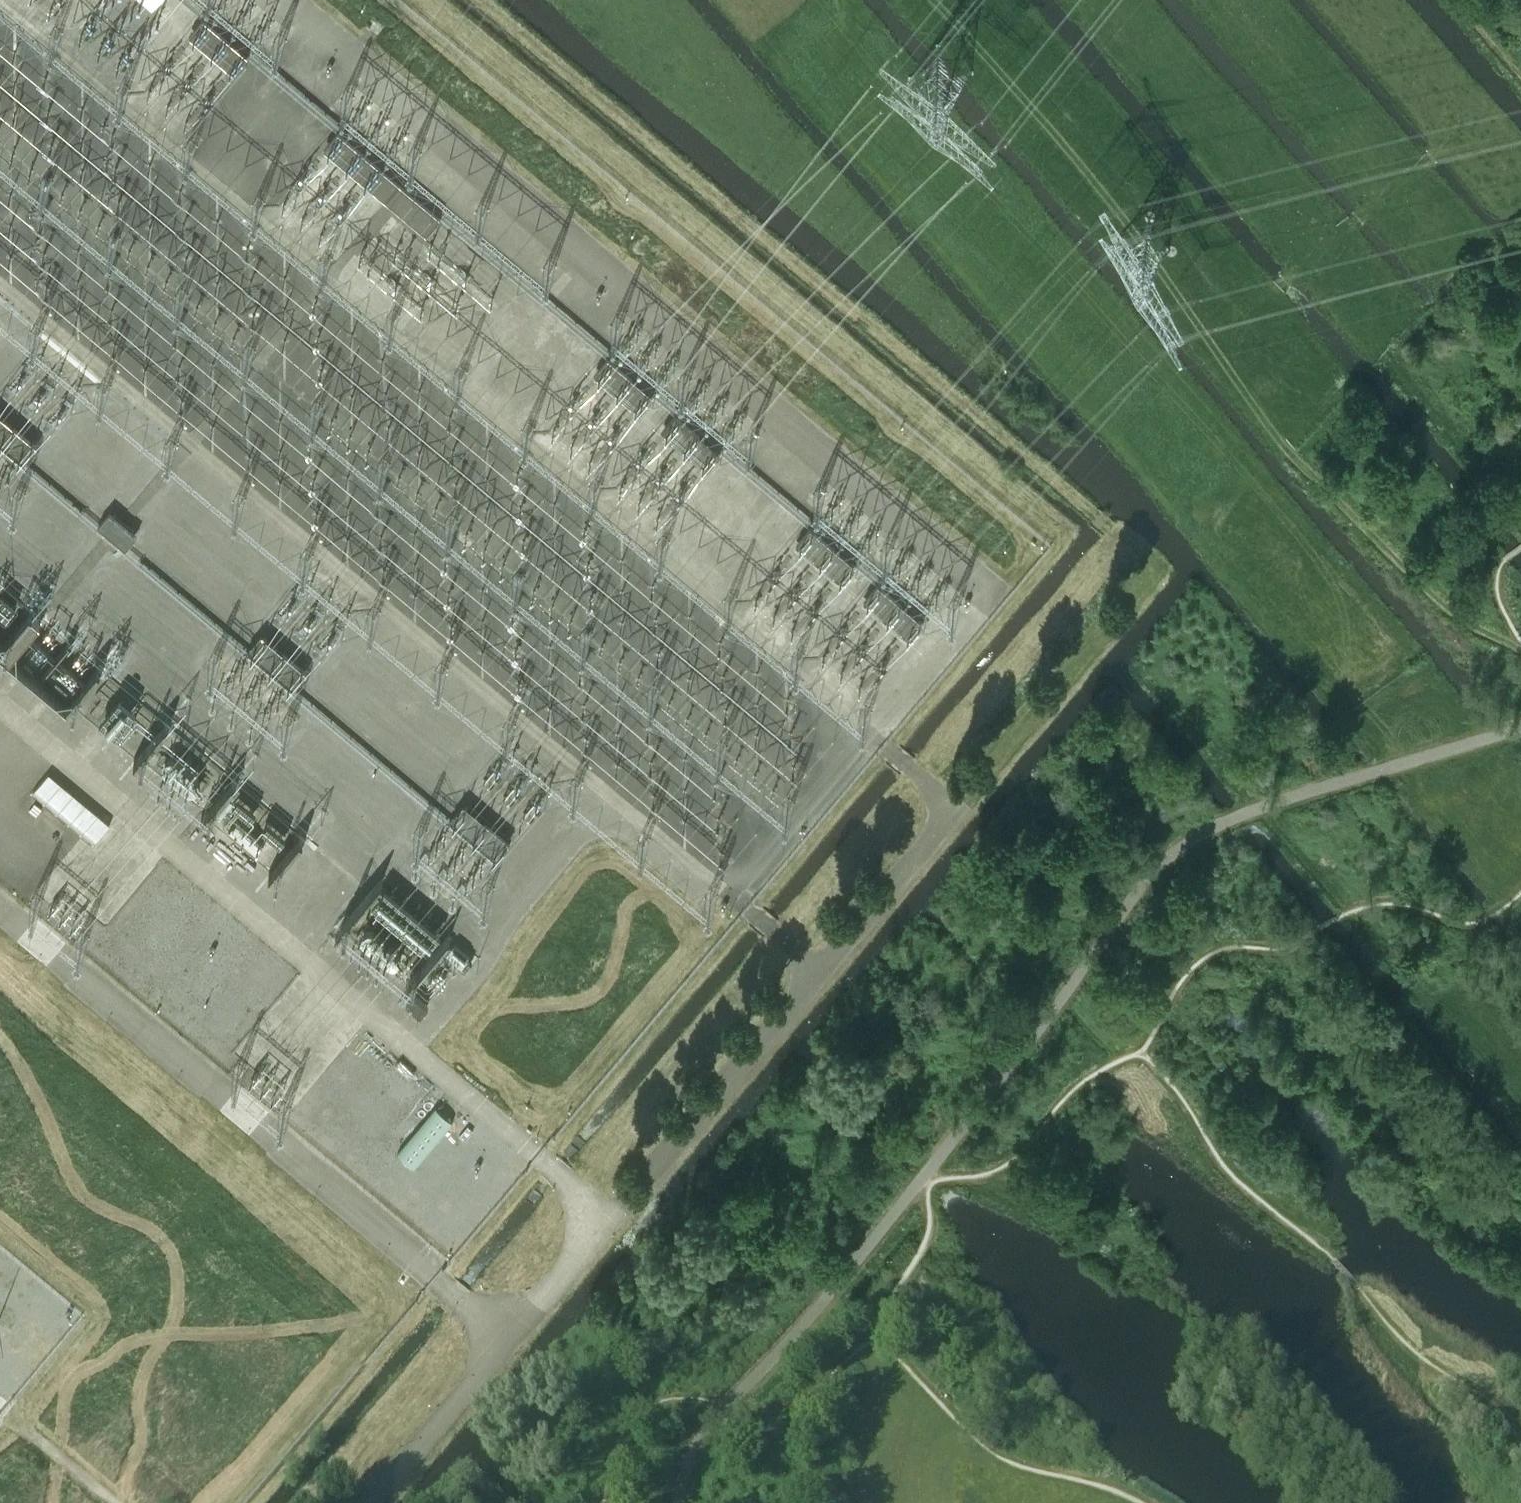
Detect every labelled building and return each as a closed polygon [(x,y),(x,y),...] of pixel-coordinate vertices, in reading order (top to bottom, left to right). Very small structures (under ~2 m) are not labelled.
[(250,55),(205,16),(204,16),(190,33),(236,71),(250,55)] [(339,129),(325,146),(427,232),(441,215),(339,129)] [(641,406),(653,391),(609,354),(596,369),(641,406)] [(709,462),(721,447),(677,411),(665,425),(709,462)] [(38,444),(0,412),(0,440),(24,460),(38,444)] [(122,551),(135,537),(109,515),(97,529),(122,551)] [(842,577),(856,561),(813,523),(799,539),(842,577)] [(910,633),(924,617),(881,581),(867,597),(910,633)] [(11,654),(42,617),(34,610),(3,647),(11,654)] [(294,687),(308,670),(263,631),(248,647),(294,687)] [(95,841),(110,822),(50,772),(34,790),(95,841)] [(496,856),(510,840),(465,801),(451,818),(496,856)] [(430,1105),(364,1183),(389,1203),(454,1125),(430,1105)]
